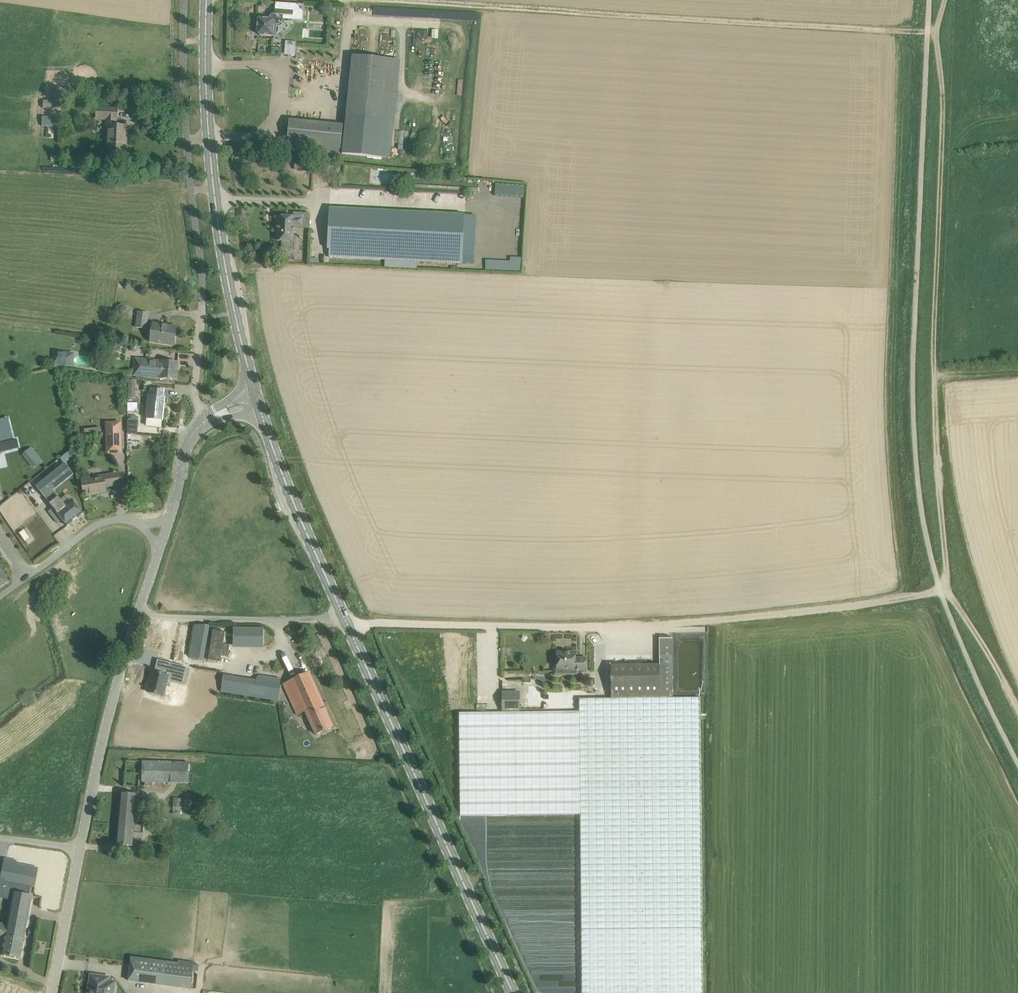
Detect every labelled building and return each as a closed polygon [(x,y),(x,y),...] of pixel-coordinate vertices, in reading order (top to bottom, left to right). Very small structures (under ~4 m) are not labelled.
[(258,18),(257,32),(259,32),(260,34),(260,35),(276,37),(277,25),(280,24),(282,22),(283,19),(303,21),(304,5),(276,3),(275,14),(273,14),(270,17),(270,19),(258,18)] [(295,55),(296,41),(285,41),(284,54),(295,55)] [(391,159),(394,122),(401,62),(352,57),(346,117),(342,154),(391,159)] [(42,107),(61,107),(62,97),(68,97),(69,87),(51,87),(51,100),(42,100),(42,107)] [(107,119),(107,127),(110,127),(108,154),(125,155),(127,127),(117,127),(117,109),(98,108),(98,119),(107,119)] [(41,116),(41,126),(52,126),(52,117),(41,116)] [(344,126),(290,120),(286,151),(340,157),(341,147),(342,147),(344,126)] [(300,161),(300,170),(311,171),(312,162),(300,161)] [(330,208),(328,249),(330,249),(329,257),(386,260),(385,267),(417,269),(418,261),(463,264),(463,263),(474,264),(476,216),(330,208)] [(277,216),(276,230),(278,230),(278,241),(280,241),(293,242),(294,239),(294,228),(295,228),(309,229),(310,214),(294,213),(294,217),(277,216)] [(519,270),(520,260),(485,260),(485,269),(519,270)] [(136,328),(147,329),(149,313),(138,312),(136,328)] [(151,342),(165,344),(175,345),(177,327),(167,326),(153,324),(151,342)] [(68,352),(55,351),(54,365),(60,366),(60,368),(66,369),(66,367),(67,367),(68,352)] [(133,376),(177,380),(178,363),(168,362),(135,359),(133,376)] [(165,397),(164,397),(165,390),(151,389),(151,395),(149,395),(147,419),(163,420),(165,397)] [(127,420),(126,432),(136,433),(137,420),(127,420)] [(0,424),(0,453),(19,448),(17,439),(14,440),(9,422),(0,424)] [(108,453),(122,453),(121,423),(107,423),(108,453)] [(32,448),(23,455),(30,463),(38,456),(32,448)] [(69,452),(64,456),(68,461),(73,457),(69,452)] [(66,505),(54,490),(74,474),(65,463),(37,486),(57,512),(68,526),(84,513),(73,500),(66,505)] [(82,479),(84,491),(87,490),(88,496),(107,493),(106,487),(123,484),(121,473),(82,479)] [(9,582),(4,573),(0,568),(0,587),(9,582)] [(195,625),(194,632),(208,635),(209,627),(210,625),(195,625)] [(226,632),(214,630),(209,660),(220,662),(222,656),(228,657),(230,645),(224,644),(226,632)] [(460,713),(460,815),(580,814),(582,992),(703,992),(700,697),(674,697),(673,638),(660,638),(660,665),(611,665),(611,693),(610,693),(610,697),(611,697),(611,698),(580,699),(579,699),(579,712),(460,713)] [(191,646),(190,657),(204,659),(206,649),(191,646)] [(557,669),(570,669),(571,672),(587,672),(587,658),(576,658),(576,652),(557,652),(557,669)] [(153,672),(148,693),(164,697),(168,680),(183,684),(187,667),(169,663),(167,670),(161,669),(160,674),(155,673),(153,672)] [(298,715),(306,712),(316,735),(334,727),(309,672),(284,684),(298,715)] [(258,674),(255,697),(279,701),(283,678),(258,674)] [(508,691),(502,691),(503,711),(520,711),(520,704),(516,703),(516,700),(512,694),(508,694),(508,691)] [(558,708),(570,707),(569,698),(557,699),(558,708)] [(187,783),(188,762),(143,761),(142,782),(187,783)] [(121,793),(117,845),(133,846),(133,837),(134,833),(143,834),(146,800),(137,799),(137,795),(121,793)] [(192,800),(173,799),(173,815),(191,815),(192,800)] [(170,814),(157,812),(156,822),(168,824),(170,814)] [(162,825),(150,823),(149,831),(161,833),(162,829),(162,825)] [(2,955),(21,959),(33,896),(30,895),(31,887),(35,887),(39,868),(17,864),(17,861),(12,860),(11,863),(4,862),(1,881),(0,880),(0,897),(12,899),(8,924),(0,923),(0,938),(5,939),(4,944),(0,944),(0,954),(2,955)] [(132,957),(129,981),(190,989),(194,965),(132,957)] [(89,992),(107,992),(109,977),(91,975),(89,992)]
